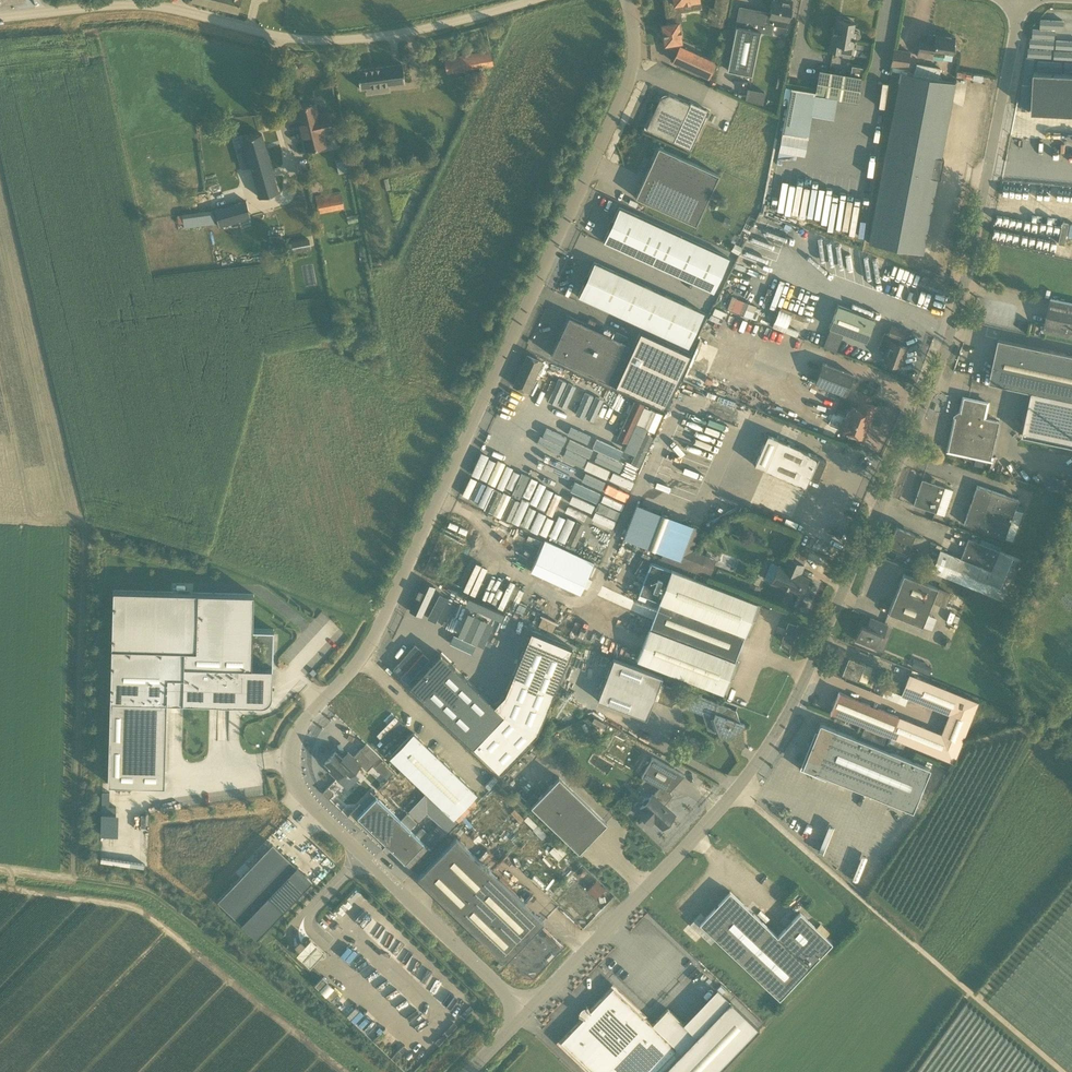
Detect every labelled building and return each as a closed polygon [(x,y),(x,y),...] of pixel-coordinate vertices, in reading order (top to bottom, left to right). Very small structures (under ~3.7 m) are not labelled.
[(241,0),(217,0),(215,7),(238,13),(241,0)] [(669,24),(662,25),(664,32),(662,33),(662,37),(664,37),(666,44),(669,44),(672,60),(708,76),(715,62),(681,47),(681,46),(678,23),(675,23),(674,11),(700,7),(699,0),(665,0),(669,24)] [(715,7),(710,6),(708,17),(713,17),(712,23),(724,25),(729,0),(716,0),(715,7)] [(789,20),(789,17),(791,18),(793,9),(791,8),(792,1),(789,0),(780,0),(780,1),(776,0),(773,0),(770,13),(769,16),(775,17),(789,20)] [(752,75),(761,31),(772,34),(775,17),(769,16),(770,13),(739,7),(735,26),(736,26),(727,70),(752,75)] [(841,45),(853,47),(854,40),(856,40),(856,38),(858,38),(860,36),(860,34),(859,32),(857,31),(853,30),(854,22),(851,21),(851,20),(844,19),(843,20),(837,19),(836,28),(834,28),(832,34),(833,34),(830,52),(839,53),(841,45)] [(936,35),(928,34),(927,41),(919,40),(917,56),(933,58),(941,59),(952,61),(953,51),(955,51),(956,44),(954,44),(955,37),(936,34),(936,35)] [(908,67),(910,51),(894,48),(891,64),(908,67)] [(446,74),(493,66),(491,51),(444,59),(446,74)] [(360,89),(405,83),(402,64),(358,70),(360,89)] [(858,103),(862,77),(819,70),(816,87),(815,95),(858,103)] [(1034,72),(1032,112),(1071,114),(1071,74),(1034,72)] [(772,86),(779,87),(782,75),(775,73),(772,86)] [(923,253),(937,178),(940,178),(944,158),(941,158),(948,120),(955,82),(901,73),(868,243),(923,253)] [(765,103),(767,91),(749,87),(747,99),(765,103)] [(674,142),(691,105),(669,95),(660,98),(646,129),(674,142)] [(318,115),(315,103),(296,108),(301,129),(331,122),(329,113),(318,115)] [(306,151),(326,146),(323,132),(333,130),(331,122),(301,129),(306,151)] [(266,130),(247,135),(263,194),(282,189),(266,130)] [(719,175),(659,147),(658,149),(659,150),(651,168),(649,167),(636,197),(696,225),(719,175)] [(344,208),(341,193),(322,196),(322,195),(315,196),(319,213),(344,208)] [(245,201),(215,209),(219,225),(242,219),(249,217),(245,201)] [(713,291),(729,257),(619,206),(603,241),(713,291)] [(1068,243),(1071,224),(1065,222),(1061,241),(1068,243)] [(309,238),(291,241),(293,252),(311,249),(309,238)] [(688,347),(704,312),(594,262),(578,297),(688,347)] [(926,285),(929,278),(924,276),(921,283),(926,285)] [(728,310),(754,317),(758,304),(731,296),(728,310)] [(1051,299),(1044,331),(1071,336),(1071,303),(1051,299)] [(865,342),(868,335),(874,319),(838,306),(829,329),(865,342)] [(716,307),(711,317),(721,322),(726,312),(716,307)] [(774,327),(795,334),(796,330),(788,328),(793,313),(780,309),(774,327)] [(616,386),(634,346),(631,345),(569,316),(559,338),(559,339),(558,341),(551,356),(561,360),(561,361),(616,386)] [(881,321),(868,356),(897,367),(910,332),(881,321)] [(638,329),(631,345),(634,346),(616,386),(662,407),(688,351),(638,329)] [(999,339),(989,382),(1032,392),(1071,400),(1071,355),(999,339)] [(848,352),(848,343),(840,342),(839,352),(848,352)] [(513,386),(529,394),(543,362),(527,355),(513,386)] [(470,356),(449,364),(452,371),(473,364),(470,356)] [(845,395),(853,375),(822,364),(815,384),(845,395)] [(581,402),(590,380),(572,373),(572,372),(551,365),(543,388),(581,402)] [(592,410),(601,413),(609,391),(600,388),(592,410)] [(1032,392),(1022,436),(1071,447),(1071,400),(1032,392)] [(999,421),(984,418),(987,402),(963,397),(960,413),(961,414),(960,418),(955,417),(947,451),(991,460),(999,421)] [(656,432),(664,411),(634,400),(620,438),(630,442),(636,425),(656,432)] [(873,415),(876,406),(860,400),(857,409),(852,408),(844,431),(861,438),(870,414),(873,415)] [(631,462),(640,467),(655,436),(646,431),(631,462)] [(817,480),(826,460),(819,457),(819,456),(768,434),(754,465),(806,487),(810,477),(817,480)] [(551,439),(548,448),(571,454),(573,446),(551,439)] [(586,455),(582,462),(604,474),(608,466),(586,455)] [(507,488),(515,466),(498,459),(489,481),(507,488)] [(529,469),(518,491),(527,495),(538,473),(529,469)] [(570,489),(592,500),(601,482),(579,471),(570,489)] [(592,513),(616,523),(633,482),(609,472),(592,513)] [(1062,492),(1066,480),(1050,474),(1046,486),(1062,492)] [(469,475),(460,497),(508,516),(506,520),(536,531),(544,510),(527,503),(527,502),(516,497),(517,495),(507,491),(508,490),(469,475)] [(547,506),(557,484),(539,476),(529,497),(547,506)] [(935,512),(936,512),(939,503),(945,488),(945,487),(922,479),(913,504),(935,512)] [(1015,533),(1007,531),(1018,499),(977,485),(964,524),(1005,538),(1012,541),(1015,533)] [(664,553),(680,559),(685,548),(693,525),(636,503),(623,537),(661,552),(664,553)] [(554,516),(545,536),(561,543),(570,523),(554,516)] [(579,541),(604,551),(611,533),(587,523),(579,541)] [(906,555),(914,536),(895,528),(887,547),(906,555)] [(1025,561),(978,542),(968,538),(960,558),(940,550),(931,571),(1009,602),(1025,561)] [(664,553),(662,559),(709,577),(713,566),(708,565),(711,558),(691,550),(685,548),(680,559),(664,553)] [(918,556),(912,569),(919,572),(924,559),(918,556)] [(800,574),(804,565),(788,558),(785,567),(779,564),(770,582),(781,587),(793,592),(794,591),(801,594),(807,581),(804,580),(805,576),(800,574)] [(749,634),(760,605),(757,604),(757,603),(697,579),(651,562),(639,593),(660,601),(659,602),(660,602),(650,628),(649,628),(637,660),(721,692),(723,693),(723,691),(726,692),(738,663),(735,662),(735,661),(735,660),(745,635),(746,633),(749,634)] [(483,597),(495,569),(483,563),(471,591),(483,597)] [(922,626),(932,601),(937,587),(904,574),(888,612),(922,626)] [(429,580),(420,603),(428,606),(437,583),(429,580)] [(441,581),(430,603),(456,616),(467,594),(441,581)] [(749,583),(746,590),(759,595),(762,588),(749,583)] [(959,597),(950,593),(945,606),(953,610),(959,597)] [(114,594),(111,701),(109,782),(165,783),(167,703),(265,704),(266,704),(267,704),(268,704),(269,704),(269,703),(271,703),(272,702),(273,700),(274,699),(274,698),(275,697),(275,696),(275,694),(275,666),(252,666),(254,596),(172,595),(114,594)] [(463,611),(471,614),(477,597),(468,595),(463,611)] [(482,599),(468,623),(478,628),(491,604),(482,599)] [(497,607),(483,627),(491,632),(504,612),(497,607)] [(512,637),(529,651),(535,644),(542,650),(551,640),(519,613),(498,637),(506,644),(512,637)] [(862,624),(855,640),(876,648),(881,633),(884,634),(888,624),(870,617),(866,626),(862,624)] [(473,747),(504,714),(440,653),(410,686),(473,747)] [(395,668),(401,675),(417,661),(411,654),(395,668)] [(858,679),(865,663),(848,656),(842,673),(858,679)] [(532,667),(525,685),(553,696),(564,667),(541,659),(537,669),(532,667)] [(921,673),(921,672),(924,665),(925,664),(915,659),(911,668),(921,673)] [(678,690),(660,683),(660,682),(626,669),(612,704),(647,717),(654,699),(672,706),(673,703),(677,701),(679,697),(677,693),(678,690)] [(965,738),(979,703),(910,675),(902,695),(950,715),(943,734),(839,693),(831,714),(865,727),(887,736),(954,764),(965,738)] [(740,723),(736,710),(730,708),(693,694),(688,709),(713,718),(719,733),(728,737),(743,729),(744,724),(740,723)] [(912,762),(821,724),(815,739),(812,738),(799,769),(825,780),(826,777),(912,812),(929,769),(912,762)] [(504,752),(501,748),(517,731),(512,726),(483,758),(492,766),(504,752)] [(454,817),(477,793),(413,732),(390,756),(402,768),(454,817)] [(535,733),(496,771),(500,775),(540,737),(535,733)] [(381,757),(366,743),(353,756),(350,753),(346,758),(342,758),(335,751),(325,763),(331,769),(329,771),(337,778),(344,771),(350,776),(361,765),(367,771),(381,757)] [(669,791),(680,772),(652,756),(641,775),(660,787),(669,791)] [(579,852),(607,823),(559,777),(531,806),(579,852)] [(330,798),(333,794),(333,792),(328,787),(323,792),(330,798)] [(670,798),(671,796),(671,794),(671,792),(669,791),(660,787),(649,798),(648,797),(646,797),(645,798),(643,800),(643,802),(644,804),(636,811),(651,825),(654,821),(663,829),(676,815),(664,804),(670,798)] [(520,805),(525,800),(516,791),(511,796),(520,805)] [(102,792),(102,835),(118,835),(119,813),(116,813),(116,805),(109,805),(110,792),(102,792)] [(427,793),(409,811),(419,821),(427,812),(447,832),(457,822),(427,793)] [(407,813),(400,820),(376,797),(365,808),(357,816),(405,862),(424,843),(431,836),(422,828),(416,835),(410,830),(417,822),(407,813)] [(505,961),(544,921),(456,837),(419,875),(418,877),(469,926),(505,961)] [(216,900),(256,937),(310,879),(271,842),(216,900)] [(101,858),(100,862),(130,866),(130,862),(101,858)] [(570,889),(575,884),(570,879),(565,884),(570,889)] [(598,881),(593,886),(601,894),(606,889),(598,881)] [(557,900),(566,892),(561,887),(552,895),(557,900)] [(778,936),(730,891),(706,917),(701,913),(690,924),(711,944),(716,939),(780,999),(832,943),(800,912),(778,936)] [(360,924),(369,927),(373,915),(364,912),(360,924)] [(318,957),(323,952),(311,940),(306,945),(318,957)] [(334,988),(328,982),(323,977),(315,985),(320,990),(326,996),(331,1001),(339,993),(334,988)] [(732,1001),(697,1036),(684,1023),(668,1008),(652,1024),(613,987),(590,1011),(587,1006),(586,1007),(579,1014),(578,1015),(583,1018),(560,1042),(592,1071),(718,1071),(760,1028),(732,1001)] [(364,1014),(360,1010),(352,1018),(357,1022),(364,1014)]
